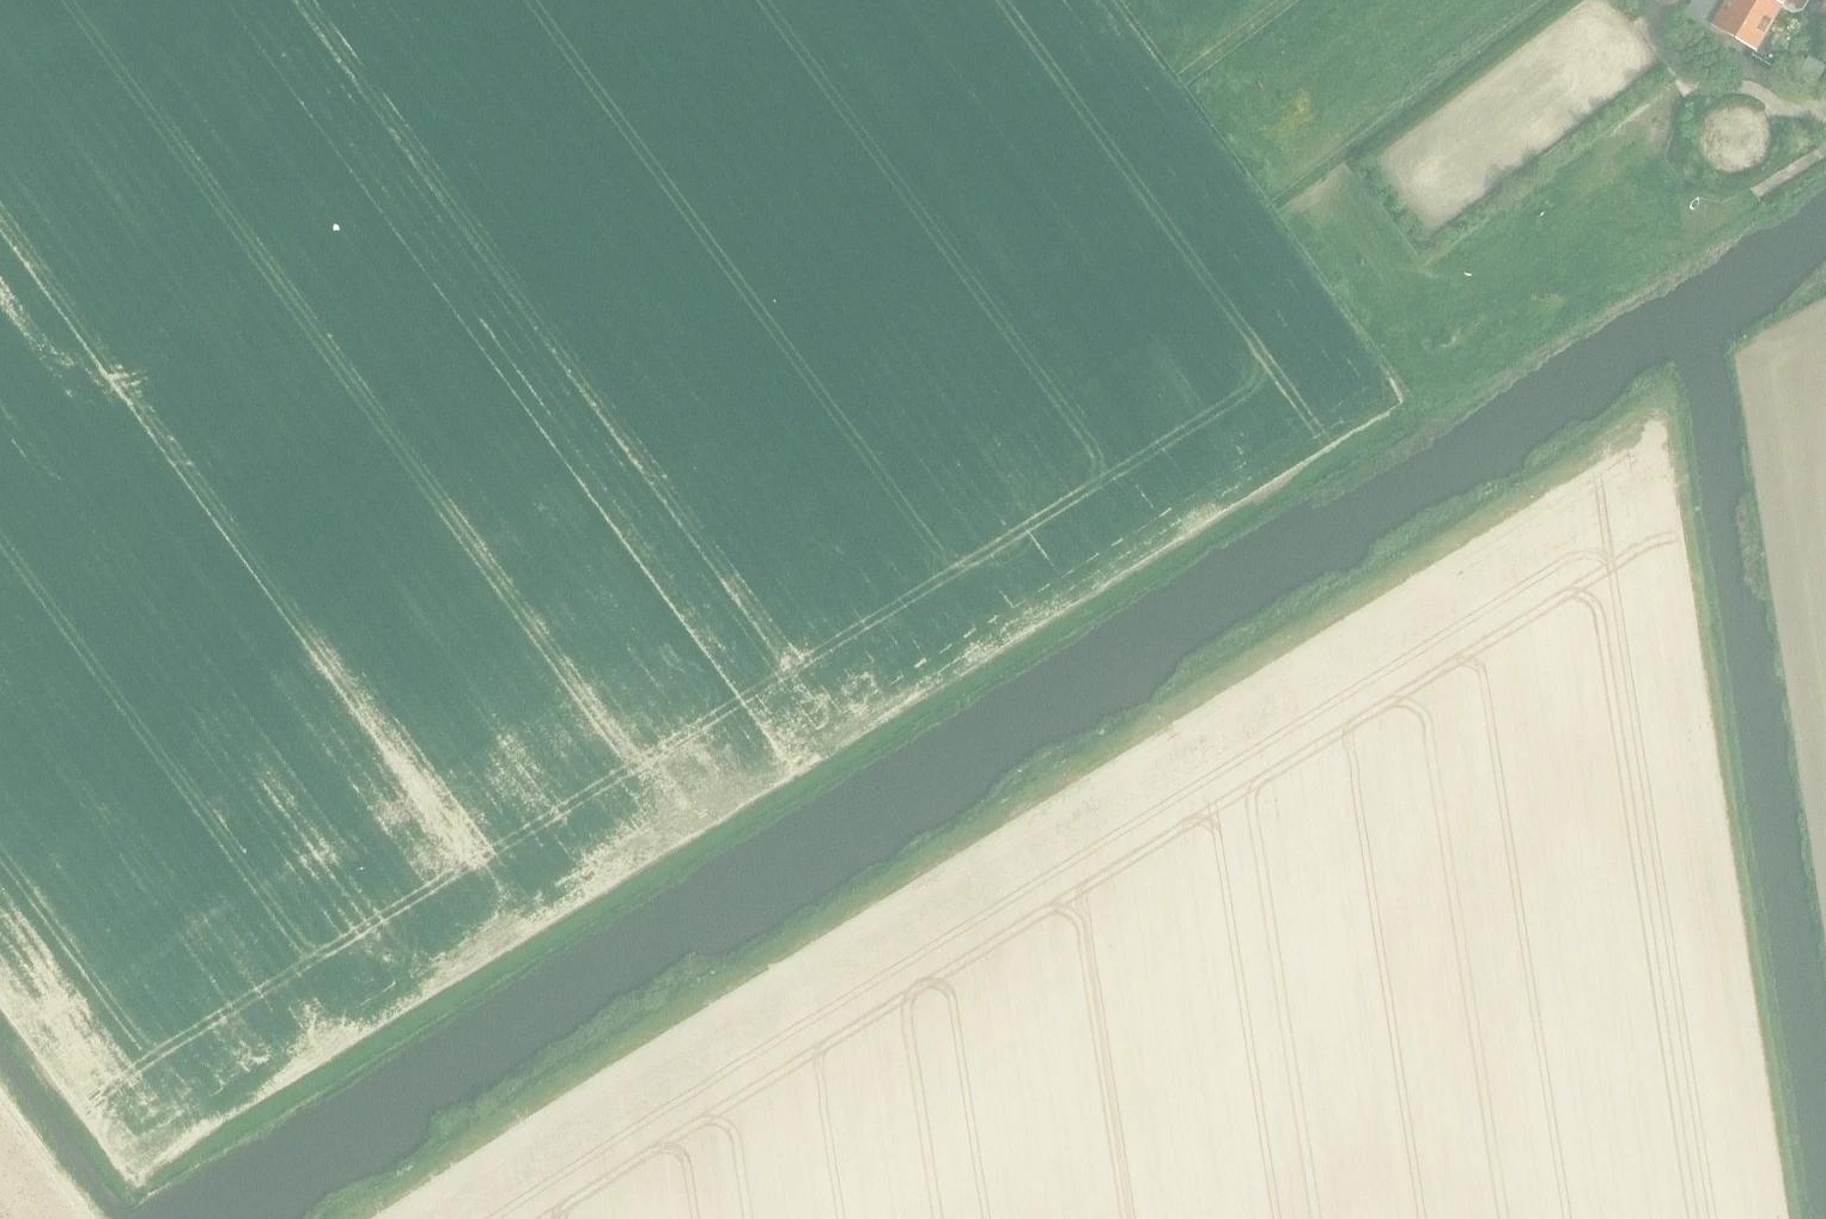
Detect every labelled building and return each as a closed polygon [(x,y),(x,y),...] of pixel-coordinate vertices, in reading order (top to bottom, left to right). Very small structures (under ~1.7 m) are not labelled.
[(1807,0),(1724,0),(1711,23),(1755,48),(1780,5),(1792,12),(1802,9),(1807,0)]
